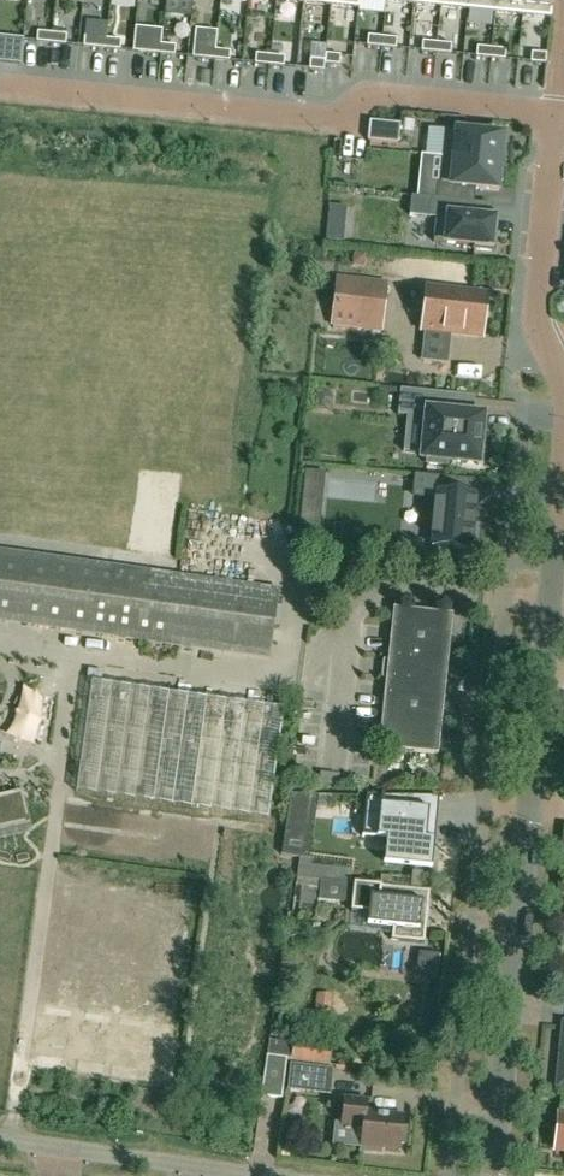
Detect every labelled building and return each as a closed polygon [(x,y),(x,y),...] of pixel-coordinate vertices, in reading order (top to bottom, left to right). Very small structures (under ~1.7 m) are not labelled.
[(441,7),(468,10),(469,1),(469,0),(441,0),(441,7)] [(495,13),(523,16),(524,0),(497,0),(495,13)] [(523,16),(551,18),(553,0),(524,0),(523,16)] [(37,42),(51,44),(52,34),(38,33),(37,42)] [(51,44),(66,45),(67,35),(52,34),(51,44)] [(106,49),(107,40),(85,37),(84,47),(106,49)] [(368,37),(367,46),(381,48),(382,38),(368,37)] [(382,38),(381,48),(396,49),(397,40),(382,38)] [(9,63),(21,65),(24,41),(24,40),(12,39),(9,63)] [(107,40),(106,49),(120,51),(121,41),(107,40)] [(422,52),(436,53),(437,44),(423,42),(422,52)] [(138,53),(160,55),(161,45),(139,43),(138,53)] [(452,45),(437,44),(436,53),(451,55),(452,45)] [(176,47),(161,45),(160,55),(175,56),(176,47)] [(196,58),(215,60),(216,50),(194,48),(193,58),(196,58)] [(491,59),(492,49),(477,48),(476,57),(491,59)] [(492,49),(491,59),(505,60),(506,50),(492,49)] [(230,52),(216,50),(215,60),(229,62),(230,52)] [(532,53),(531,63),(545,64),(546,55),(532,53)] [(255,64),(269,66),(270,56),(256,55),(255,64)] [(326,55),(325,65),(339,66),(340,56),(326,55)] [(270,56),(269,66),(284,67),(285,58),(270,56)] [(310,60),(309,70),(324,71),(325,62),(310,60)] [(551,87),(552,69),(520,68),(519,86),(551,87)] [(368,141),(398,144),(400,125),(370,122),(368,141)] [(445,131),(442,157),(505,164),(507,146),(503,146),(504,136),(445,131)] [(503,182),(505,164),(442,157),(440,185),(438,185),(436,199),(466,203),(468,188),(475,189),(498,191),(499,182),(503,182)] [(436,199),(431,199),(429,215),(436,216),(436,219),(434,243),(473,247),(473,250),(496,253),(498,234),(494,233),(495,220),(490,220),(465,217),(466,203),(436,199)] [(382,331),(387,283),(338,277),(332,325),(382,331)] [(426,331),(450,334),(482,338),(487,295),(427,288),(422,331),(426,331)] [(480,451),(483,417),(449,414),(451,395),(401,389),(398,416),(426,419),(422,459),(467,464),(468,450),(480,451)] [(468,495),(470,480),(439,477),(437,494),(432,546),(470,550),(476,496),(468,495)] [(147,572),(0,552),(0,619),(269,656),(278,590),(147,572)] [(393,606),(387,663),(378,747),(437,753),(453,613),(393,606)] [(91,683),(76,789),(76,792),(268,819),(284,710),(91,683)] [(0,798),(0,829),(30,822),(23,793),(0,798)] [(439,797),(390,797),(382,796),(377,839),(386,840),(384,862),(430,867),(429,869),(432,869),(435,840),(426,840),(430,800),(439,800),(439,797)] [(79,819),(79,835),(151,837),(151,820),(79,819)] [(304,845),(305,839),(284,836),(282,857),(300,860),(309,861),(311,846),(304,845)] [(367,926),(393,928),(392,940),(424,944),(429,892),(354,885),(351,912),(369,914),(367,926)] [(294,1043),(269,1040),(267,1055),(292,1058),(294,1043)] [(329,1065),(331,1046),(294,1042),(294,1043),(292,1058),(292,1060),(329,1065)] [(288,1059),(267,1056),(261,1097),(282,1099),(288,1059)] [(289,1090),(330,1095),(333,1068),(292,1063),(289,1090)] [(368,1102),(346,1099),(344,1125),(363,1127),(360,1152),(381,1154),(381,1146),(400,1148),(400,1144),(405,1144),(407,1126),(402,1126),(403,1116),(367,1113),(368,1102)] [(559,1116),(555,1151),(563,1151),(563,1116),(559,1116)]
